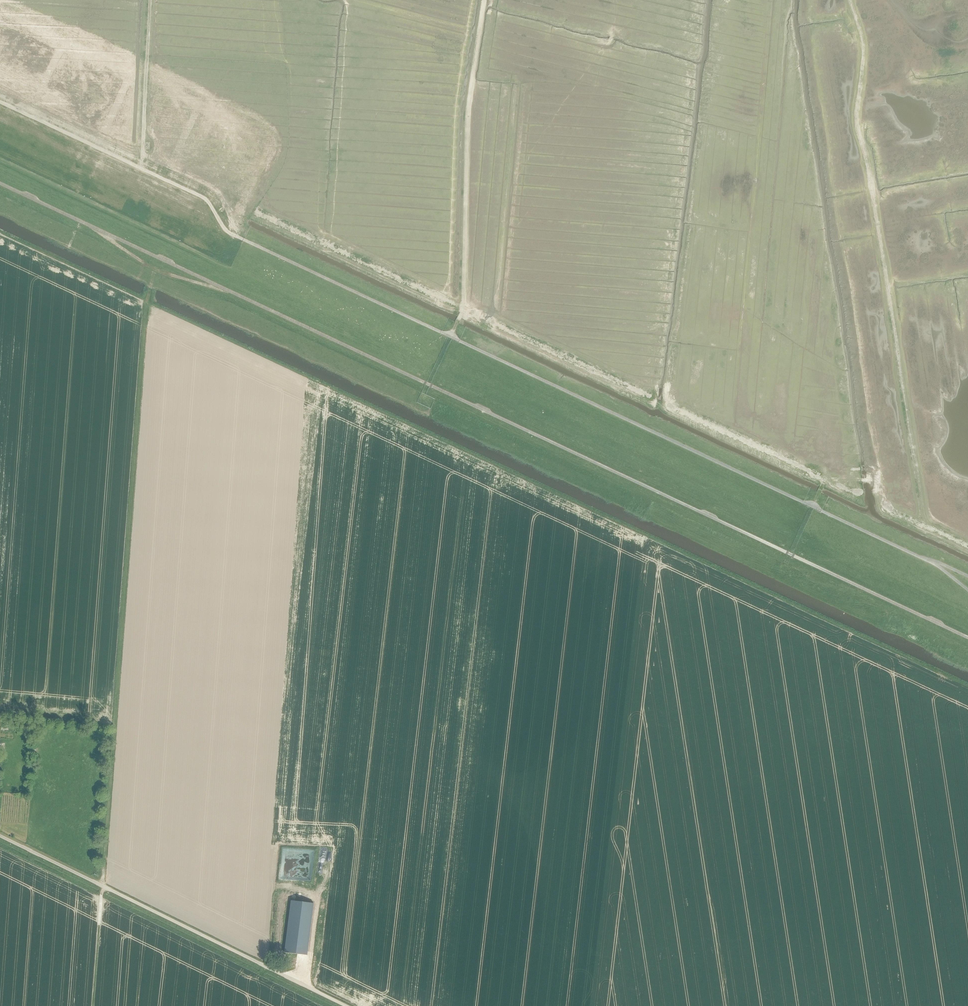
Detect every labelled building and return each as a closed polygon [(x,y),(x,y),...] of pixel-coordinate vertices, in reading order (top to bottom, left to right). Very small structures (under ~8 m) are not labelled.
[(291,900),(284,952),(307,955),(314,903),(291,900)]
